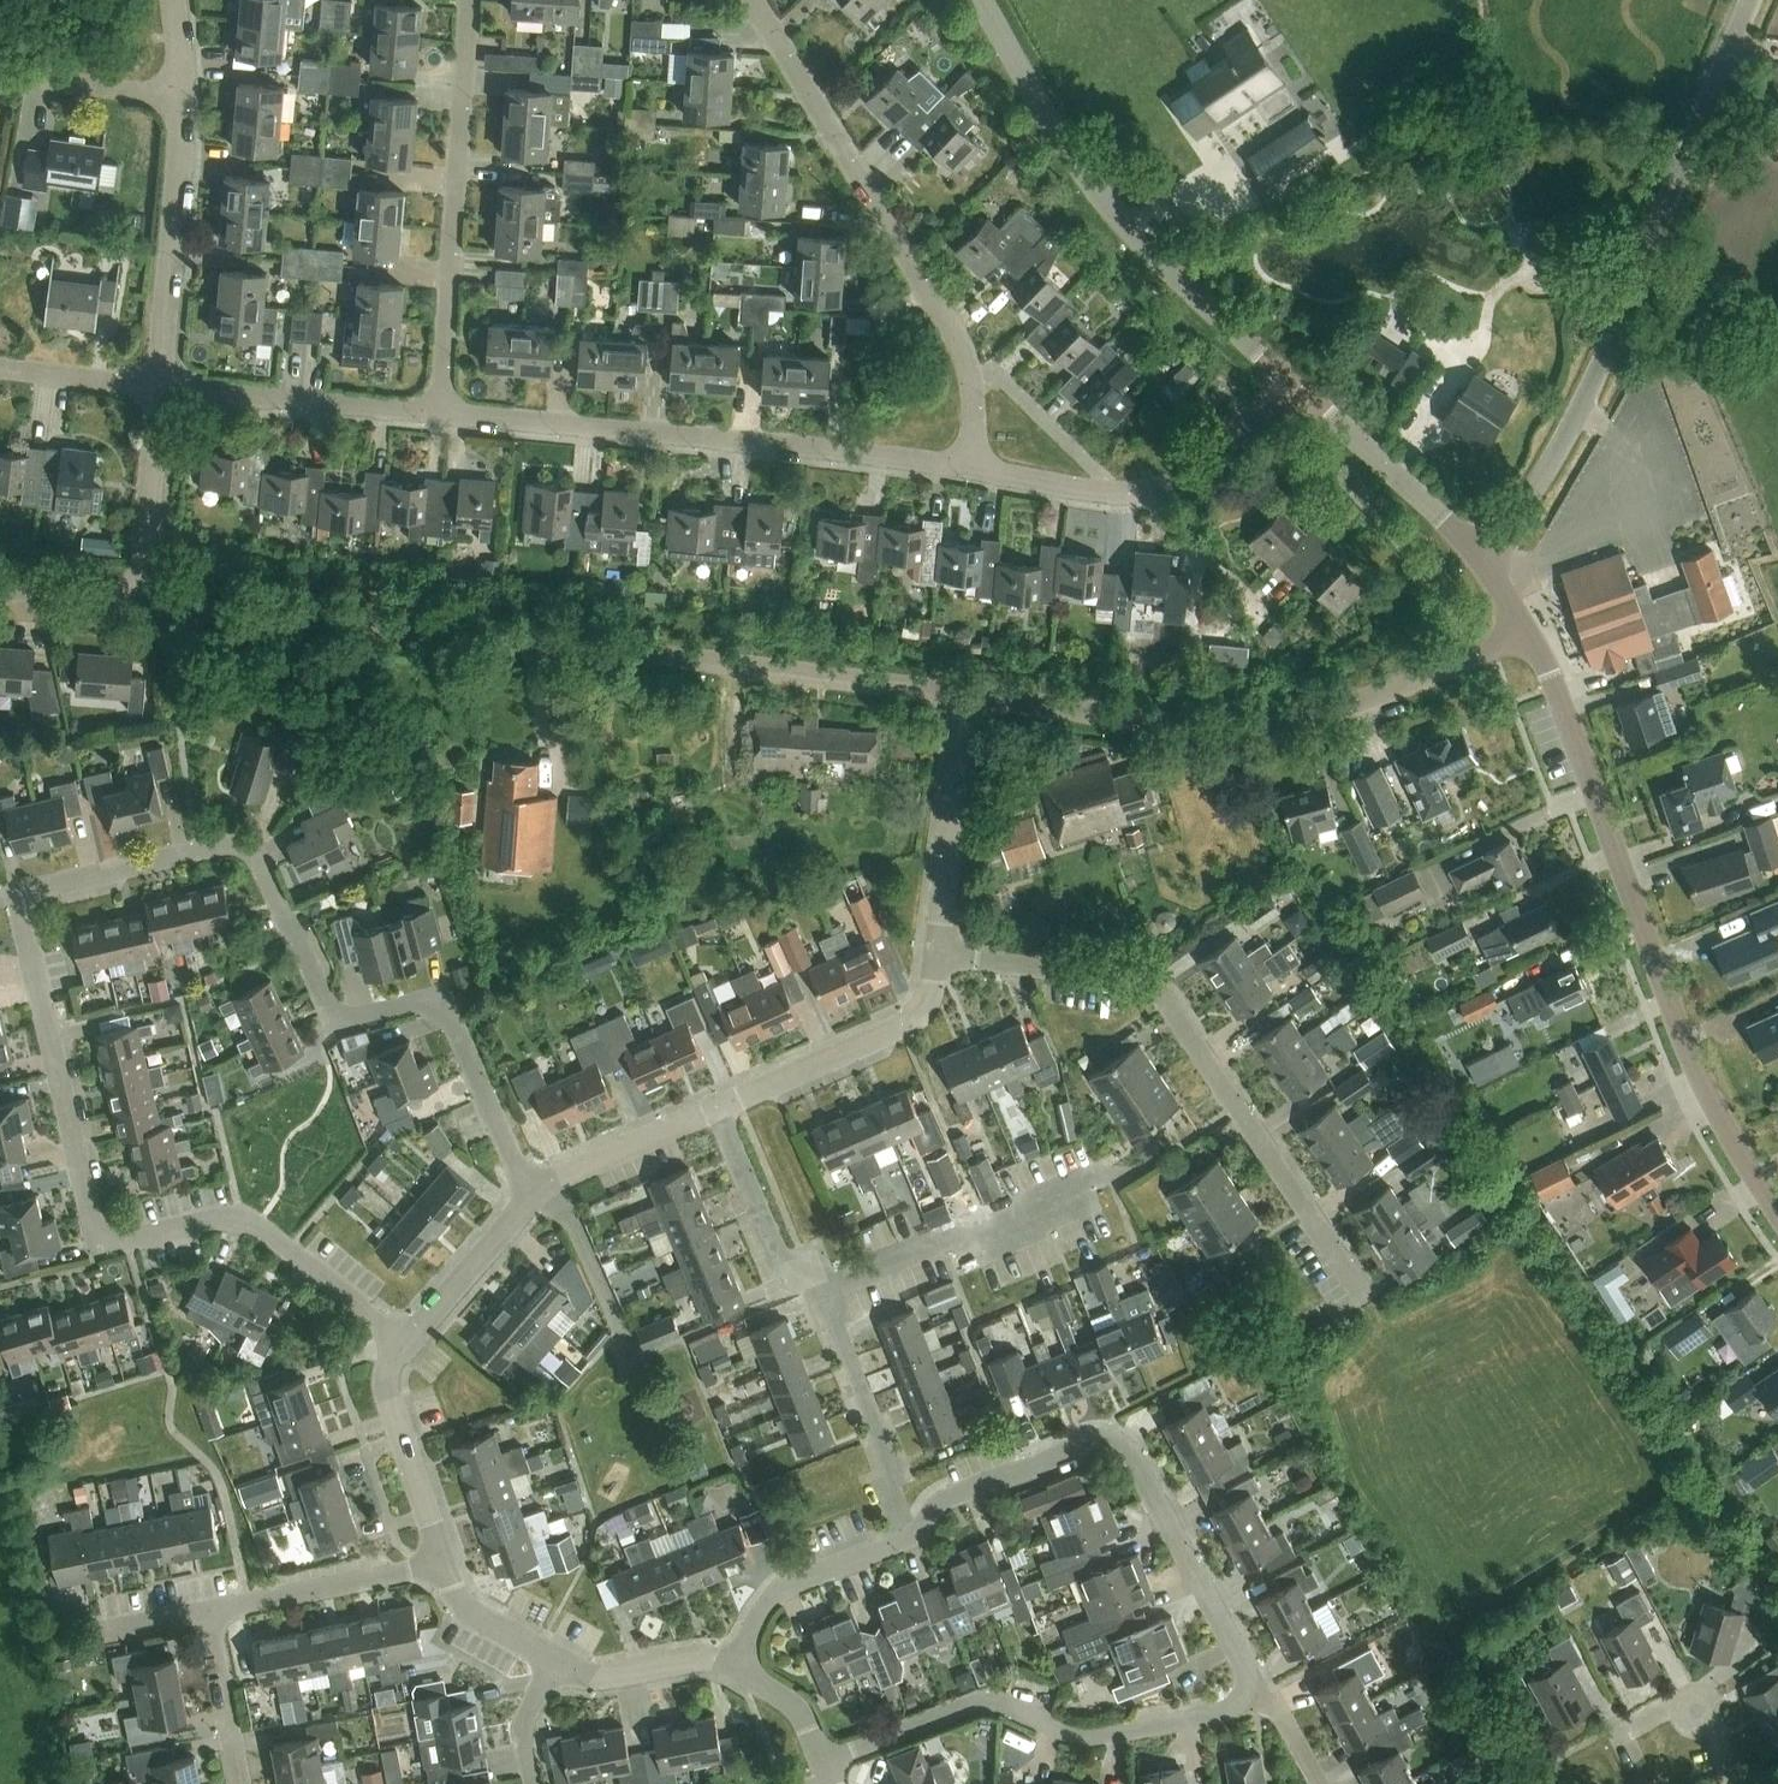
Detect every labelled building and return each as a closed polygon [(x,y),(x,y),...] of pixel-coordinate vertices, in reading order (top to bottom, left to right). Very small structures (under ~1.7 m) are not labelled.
[(285,27),(288,0),(243,0),(241,23),(285,27)] [(338,0),(324,0),(321,28),(335,30),(338,0)] [(335,30),(350,31),(353,1),(344,0),(338,0),(335,30)] [(546,0),(514,0),(513,15),(545,18),(546,0)] [(545,18),(577,20),(578,0),(546,0),(545,18)] [(864,20),(884,0),(844,0),(864,20)] [(374,35),(418,38),(421,7),(378,3),(374,35)] [(631,34),(661,37),(662,23),(632,20),(631,34)] [(282,58),(285,27),(241,23),(238,54),(282,58)] [(1222,126),(1281,87),(1243,30),(1219,46),(1224,54),(1205,66),(1200,58),(1184,69),(1193,84),(1170,99),(1175,107),(1191,131),(1215,116),(1222,126)] [(672,38),(661,37),(631,34),(630,50),(671,53),(672,38)] [(415,71),(418,38),(374,35),(371,66),(415,71)] [(586,75),(588,45),(574,44),(571,74),(586,75)] [(586,75),(601,77),(601,75),(602,61),(603,46),(588,45),(586,75)] [(685,83),(730,86),(732,54),(687,51),(685,83)] [(542,57),(484,52),(483,67),(541,71),(542,57)] [(331,77),(332,63),(302,60),(300,75),(331,77)] [(331,77),(360,80),(361,65),(332,63),(331,77)] [(904,133),(943,91),(931,79),(920,91),(895,68),(865,100),(889,124),(892,121),(904,133)] [(963,94),(978,77),(968,68),(953,85),(963,94)] [(505,120),(549,123),(565,125),(569,74),(530,71),(528,91),(507,89),(505,120)] [(601,77),(586,75),(571,74),(570,89),(600,91),(601,77)] [(329,93),(331,77),(300,75),(299,90),(329,93)] [(359,95),(360,80),(331,77),(329,93),(359,95)] [(727,119),(730,86),(685,83),(682,115),(727,119)] [(237,116),(281,120),(284,88),(240,85),(237,116)] [(943,91),(904,133),(917,145),(923,139),(954,168),(978,143),(964,130),(973,119),(943,91)] [(369,128),(413,131),(416,100),(372,96),(369,128)] [(625,122),(654,124),(655,110),(626,108),(625,122)] [(278,152),(281,120),(237,116),(234,148),(278,152)] [(1266,187),(1328,145),(1310,117),(1247,159),(1266,187)] [(547,156),(549,123),(505,120),(503,152),(547,156)] [(653,139),(654,124),(625,122),(624,137),(653,139)] [(410,165),(413,131),(369,128),(366,160),(410,165)] [(30,149),(29,156),(25,179),(24,187),(46,190),(48,181),(98,189),(104,148),(53,140),(51,152),(30,149)] [(741,174),(785,178),(787,147),(743,144),(741,174)] [(322,170),(323,156),(293,153),(291,167),(322,170)] [(322,170),(352,173),(353,159),(323,156),(322,170)] [(562,174),(593,176),(594,161),(563,159),(562,174)] [(320,186),(322,170),(291,167),(290,183),(320,186)] [(350,188),(352,173),(322,170),(320,186),(350,188)] [(591,191),(593,176),(562,174),(561,189),(591,191)] [(783,210),(785,178),(741,174),(738,206),(783,210)] [(224,207),(270,211),(272,181),(227,177),(224,207)] [(498,218),(541,223),(559,224),(561,198),(555,188),(544,188),(543,191),(500,187),(498,218)] [(356,220),(400,224),(403,193),(359,189),(356,220)] [(38,224),(39,193),(6,192),(6,223),(38,224)] [(711,218),(723,217),(724,204),(693,202),(692,217),(711,218)] [(1008,268),(1034,242),(1033,241),(1044,229),(1019,205),(998,226),(988,216),(956,249),(979,272),(996,255),(1008,268)] [(267,244),(270,211),(224,207),(221,240),(267,244)] [(694,218),(668,215),(666,234),(693,236),(694,218)] [(723,217),(711,218),(711,233),(743,236),(744,219),(723,217)] [(539,254),(541,223),(498,218),(495,250),(539,254)] [(397,257),(400,224),(356,220),(353,253),(397,257)] [(797,267),(841,271),(844,239),(799,236),(797,267)] [(1041,320),(1067,295),(1036,264),(1046,254),(1034,242),(1008,268),(1021,280),(1011,290),(1041,320)] [(313,264),(314,249),(284,246),(283,261),(313,264)] [(313,264),(343,266),(344,251),(314,249),(313,264)] [(557,273),(573,274),(587,275),(588,261),(559,258),(557,273)] [(311,279),(313,264),(283,261),(282,276),(311,279)] [(341,282),(343,266),(313,264),(311,279),(341,282)] [(841,271),(797,267),(795,299),(823,301),(822,313),(835,314),(835,302),(839,302),(841,271)] [(527,270),(496,268),(495,284),(525,286),(527,270)] [(219,301),(263,305),(266,275),(222,270),(219,301)] [(570,305),(573,274),(557,273),(555,304),(570,305)] [(584,307),(587,275),(573,274),(570,305),(584,307)] [(115,312),(119,279),(102,277),(101,287),(51,281),(46,323),(96,329),(98,310),(115,312)] [(660,313),(662,282),(649,281),(646,311),(660,313)] [(662,282),(660,313),(674,314),(677,283),(662,282)] [(355,314),(399,318),(402,287),(358,283),(355,314)] [(752,309),(753,295),(738,294),(736,324),(750,325),(751,325),(752,309)] [(768,310),(768,311),(784,312),(785,297),(753,295),(752,309),(768,310)] [(1100,347),(1070,317),(1079,308),(1067,295),(1041,320),(1026,336),(1025,337),(1026,336),(1051,361),(1057,355),(1074,371),(1100,347)] [(260,338),(263,305),(219,301),(216,334),(260,338)] [(766,339),(768,311),(768,310),(752,309),(751,325),(754,325),(753,338),(766,339)] [(292,322),(291,339),(306,340),(308,312),(293,310),(292,322)] [(308,312),(306,340),(320,341),(322,313),(308,312)] [(346,313),(342,365),(370,367),(374,349),(396,351),(399,318),(355,314),(346,313)] [(844,347),(846,316),(831,315),(829,345),(844,347)] [(701,388),(704,345),(690,344),(683,323),(671,322),(670,343),(673,343),(670,386),(701,388)] [(517,372),(522,327),(490,325),(486,369),(517,372)] [(612,341),(609,385),(640,388),(645,327),(633,326),(627,342),(612,341)] [(522,327),(517,372),(550,375),(554,330),(522,327)] [(609,385),(612,341),(604,341),(605,332),(580,330),(576,383),(609,385)] [(1381,330),(1369,346),(1399,367),(1411,351),(1381,330)] [(1119,388),(1136,371),(1106,341),(1100,347),(1074,371),(1056,388),(1058,390),(1059,388),(1071,400),(1078,394),(1108,424),(1132,401),(1119,388)] [(704,345),(701,388),(732,391),(736,347),(704,345)] [(794,402),(797,358),(765,356),(762,400),(794,402)] [(797,358),(794,402),(825,404),(828,360),(797,358)] [(1463,392),(1462,391),(1442,420),(1483,448),(1503,419),(1502,418),(1513,402),(1474,375),(1463,392)] [(261,504),(265,472),(267,446),(265,446),(264,448),(248,446),(247,455),(205,450),(202,485),(244,489),(243,503),(261,504)] [(46,449),(28,447),(27,455),(0,452),(0,486),(23,489),(21,504),(40,506),(46,449)] [(46,449),(40,506),(56,508),(56,510),(83,513),(83,511),(100,513),(103,489),(93,488),(97,452),(63,448),(63,451),(46,449)] [(321,524),(324,490),(326,466),(325,466),(324,468),(308,466),(307,475),(265,472),(261,504),(303,509),(302,522),(321,524)] [(382,516),(384,481),(385,470),(383,470),(383,472),(366,470),(364,494),(324,490),(321,524),(380,530),(382,516)] [(440,536),(444,481),(427,479),(426,486),(384,481),(382,516),(413,519),(411,538),(422,539),(422,534),(440,536)] [(494,483),(461,480),(461,483),(444,481),(440,536),(456,537),(457,522),(491,526),(494,483)] [(582,549),(587,493),(571,491),(571,486),(529,482),(528,496),(525,529),(566,533),(565,547),(582,549)] [(1343,495),(1331,485),(1322,495),(1334,506),(1343,495)] [(587,493),(582,549),(601,551),(628,553),(630,537),(635,537),(639,495),(605,492),(605,494),(587,493)] [(727,562),(732,506),(713,504),(712,513),(670,509),(667,542),(668,542),(667,557),(727,562)] [(732,506),(727,562),(770,566),(771,549),(779,549),(782,507),(748,504),(748,508),(732,506)] [(1287,574),(1328,532),(1318,523),(1306,534),(1282,511),(1252,543),(1276,566),(1277,564),(1287,574)] [(878,559),(880,526),(881,514),(879,514),(879,517),(863,516),(862,524),(819,520),(816,553),(859,557),(857,570),(877,572),(878,559)] [(936,578),(940,546),(942,520),(940,520),(940,522),(922,521),(922,529),(880,526),(878,559),(907,561),(906,572),(917,582),(925,583),(935,584),(936,578)] [(1328,532),(1287,574),(1302,588),(1308,582),(1339,612),(1363,587),(1332,558),(1343,547),(1328,532)] [(82,537),(81,552),(121,555),(122,540),(82,537)] [(994,598),(999,567),(1001,540),(999,540),(999,543),(981,541),(980,550),(940,546),(936,578),(975,581),(974,597),(994,598)] [(1057,588),(1060,555),(1060,545),(1058,545),(1058,547),(1041,546),(1038,570),(999,567),(994,598),(1055,604),(1057,588)] [(1655,671),(1686,660),(1675,628),(1734,607),(1713,549),(1683,559),(1692,584),(1653,598),(1647,582),(1634,587),(1622,553),(1563,574),(1570,592),(1569,592),(1575,610),(1596,668),(1606,665),(1609,672),(1628,665),(1625,658),(1634,654),(1642,675),(1655,671)] [(1167,578),(1167,572),(1169,555),(1135,552),(1133,574),(1116,573),(1113,609),(1131,610),(1132,596),(1164,599),(1162,615),(1164,615),(1164,614),(1182,615),(1181,620),(1183,620),(1186,576),(1185,576),(1185,579),(1167,578)] [(1113,609),(1116,573),(1100,571),(1101,559),(1060,555),(1057,588),(1098,592),(1097,607),(1113,609)] [(486,559),(484,575),(500,577),(501,560),(486,559)] [(876,581),(877,572),(857,570),(857,580),(876,581)] [(1263,635),(1273,646),(1283,636),(1273,625),(1263,635)] [(1248,646),(1210,642),(1208,662),(1246,665),(1248,646)] [(60,709),(51,670),(33,669),(34,650),(0,647),(0,689),(30,692),(35,714),(60,709)] [(144,710),(146,677),(131,676),(133,657),(80,653),(77,691),(129,695),(128,709),(144,710)] [(1698,656),(1686,660),(1655,671),(1662,691),(1705,676),(1698,656)] [(1661,689),(1651,693),(1617,704),(1631,744),(1675,729),(1661,689)] [(875,772),(877,731),(849,730),(850,727),(818,726),(818,715),(805,715),(805,723),(793,723),(793,714),(755,712),(754,773),(803,775),(804,758),(846,760),(846,771),(875,772)] [(1437,779),(1475,760),(1464,737),(1467,733),(1462,724),(1455,728),(1455,732),(1447,736),(1445,732),(1440,731),(1428,736),(1426,741),(1428,744),(1397,759),(1424,816),(1449,805),(1437,779)] [(293,771),(302,740),(278,733),(275,742),(243,732),(238,749),(243,751),(231,788),(264,799),(274,766),(293,771)] [(129,787),(138,818),(163,812),(155,777),(170,774),(163,746),(148,749),(153,770),(127,776),(129,787)] [(1721,753),(1715,755),(1682,766),(1688,783),(1661,792),(1675,834),(1703,824),(1698,807),(1704,805),(1707,815),(1723,809),(1720,800),(1735,795),(1721,753)] [(1133,816),(1159,807),(1146,766),(1114,776),(1107,755),(1041,776),(1063,845),(1064,844),(1064,843),(1132,821),(1133,822),(1135,822),(1133,816)] [(551,869),(557,796),(535,794),(537,761),(497,758),(496,779),(490,778),(489,790),(486,790),(480,863),(551,869)] [(1401,812),(1380,766),(1355,778),(1366,803),(1364,804),(1374,825),(1401,812)] [(138,818),(129,787),(115,790),(110,769),(84,775),(91,803),(106,800),(114,835),(140,828),(138,818)] [(1311,787),(1282,795),(1293,837),(1335,826),(1331,812),(1334,811),(1324,777),(1309,781),(1311,787)] [(35,801),(45,845),(74,839),(68,814),(83,811),(76,779),(50,785),(53,797),(35,801)] [(801,788),(804,788),(803,811),(821,812),(821,808),(827,809),(827,798),(821,798),(821,788),(812,787),(812,782),(802,781),(801,788)] [(476,791),(453,789),(450,820),(474,822),(476,791)] [(332,876),(352,867),(339,837),(355,830),(337,792),(322,799),(327,810),(301,822),(307,835),(290,843),(304,873),(326,863),(332,876)] [(35,801),(17,805),(14,793),(0,797),(0,830),(11,828),(17,852),(21,851),(26,855),(37,853),(40,847),(45,845),(35,801)] [(592,808),(569,807),(568,820),(591,822),(592,808)] [(1046,857),(1033,816),(995,828),(1008,869),(1046,857)] [(1745,826),(1753,850),(1742,854),(1741,850),(1686,868),(1698,904),(1753,886),(1751,881),(1762,877),(1758,867),(1777,861),(1777,816),(1745,826)] [(1362,871),(1381,862),(1361,819),(1341,828),(1362,871)] [(1144,844),(1140,829),(1126,833),(1130,848),(1144,844)] [(1484,854),(1450,870),(1458,889),(1493,873),(1499,887),(1530,872),(1522,856),(1518,858),(1510,840),(1483,852),(1484,854)] [(1423,894),(1412,870),(1359,895),(1370,919),(1423,894)] [(198,890),(207,930),(223,927),(227,941),(237,939),(224,884),(198,890)] [(192,934),(207,930),(198,890),(173,895),(185,951),(195,948),(192,934)] [(1256,925),(1280,908),(1268,891),(1244,909),(1256,925)] [(882,931),(866,894),(849,901),(865,938),(882,931)] [(175,953),(185,951),(173,895),(146,902),(148,911),(158,942),(172,938),(175,953)] [(428,907),(424,895),(407,899),(401,920),(384,924),(396,971),(425,963),(422,950),(444,944),(434,905),(428,907)] [(1752,912),(1758,927),(1714,945),(1730,983),(1777,963),(1777,901),(1752,912)] [(1516,905),(1501,912),(1506,922),(1477,936),(1490,963),(1558,931),(1545,903),(1521,914),(1516,905)] [(160,951),(158,942),(148,911),(124,917),(137,972),(147,969),(143,955),(160,951)] [(396,971),(384,924),(367,929),(351,914),(334,919),(344,958),(361,954),(367,979),(396,971)] [(127,974),(137,972),(124,917),(99,922),(108,963),(123,960),(127,974)] [(1472,939),(1462,918),(1426,936),(1436,957),(1472,939)] [(92,967),(108,963),(99,922),(73,928),(85,984),(96,981),(92,967)] [(696,942),(690,925),(672,931),(679,948),(696,942)] [(812,962),(796,925),(778,933),(794,969),(812,962)] [(632,944),(640,963),(677,947),(669,928),(632,944)] [(831,934),(858,993),(889,979),(872,940),(852,949),(843,928),(831,934)] [(827,1007),(858,993),(831,934),(819,939),(829,959),(809,968),(827,1007)] [(1199,960),(1219,988),(1273,952),(1265,941),(1247,954),(1235,936),(1199,960)] [(779,976),(792,970),(778,939),(765,945),(779,976)] [(1300,961),(1288,942),(1273,952),(1219,988),(1238,1017),(1273,993),(1261,975),(1271,969),(1276,977),(1280,975),(1281,977),(1291,970),(1290,968),(1300,961)] [(1312,982),(1336,965),(1327,952),(1303,969),(1312,982)] [(1580,977),(1574,964),(1544,978),(1541,975),(1529,985),(1508,995),(1519,1019),(1539,1010),(1545,1017),(1556,1008),(1588,993),(1586,989),(1587,985),(1583,978),(1580,977)] [(742,973),(769,1033),(800,1019),(783,980),(763,988),(754,968),(742,973)] [(737,1047),(769,1033),(742,973),(730,979),(737,994),(720,1002),(709,977),(693,984),(707,1015),(721,1009),(737,1047)] [(150,981),(154,1000),(171,996),(167,977),(150,981)] [(244,1022),(282,1004),(271,979),(219,1003),(224,1013),(237,1006),(244,1022)] [(1298,1018),(1322,1002),(1311,986),(1287,1001),(1298,1018)] [(1499,1005),(1491,987),(1445,1008),(1453,1026),(1454,1028),(1494,1009),(1493,1007),(1499,1005)] [(214,1006),(209,994),(199,998),(204,1010),(214,1006)] [(657,1036),(674,1075),(705,1061),(693,1032),(706,1026),(693,996),(666,1007),(675,1027),(657,1036)] [(1328,1017),(1335,1028),(1342,1023),(1362,1011),(1354,999),(1328,1017)] [(255,1045),(293,1027),(282,1004),(244,1022),(251,1035),(237,1042),(242,1051),(255,1045)] [(1777,1011),(1747,1024),(1763,1060),(1777,1054),(1777,1005),(1775,1006),(1777,1011)] [(674,1075),(657,1036),(638,1044),(624,1013),(597,1024),(616,1067),(630,1060),(643,1089),(674,1075)] [(1328,1033),(1320,1022),(1302,1035),(1290,1017),(1254,1041),(1274,1069),(1328,1033)] [(105,1033),(96,1035),(102,1061),(143,1052),(139,1035),(154,1032),(151,1022),(132,1026),(105,1033)] [(1012,1077),(1018,1074),(1032,1068),(1040,1085),(1057,1078),(1055,1057),(1044,1033),(1028,1040),(1021,1023),(994,1034),(1012,1077)] [(1328,1033),(1274,1069),(1293,1098),(1328,1074),(1316,1056),(1329,1048),(1331,1051),(1336,1048),(1339,1053),(1355,1042),(1342,1023),(1335,1028),(1328,1033)] [(602,1073),(616,1067),(597,1024),(571,1036),(585,1068),(566,1076),(584,1115),(615,1101),(602,1073)] [(293,1027),(255,1045),(262,1060),(248,1066),(253,1075),(304,1051),(293,1027)] [(1395,1048),(1384,1031),(1354,1050),(1365,1067),(1395,1048)] [(1026,1092),(1018,1074),(1012,1077),(994,1034),(967,1046),(986,1088),(1006,1080),(1014,1097),(1026,1092)] [(0,1036),(0,1064),(13,1061),(7,1035),(0,1036)] [(1600,1080),(1624,1069),(1608,1035),(1584,1047),(1600,1080)] [(389,1076),(419,1064),(409,1040),(376,1053),(371,1039),(344,1049),(349,1063),(369,1055),(379,1080),(389,1076)] [(1481,1084),(1524,1062),(1513,1041),(1470,1062),(1481,1084)] [(1135,1090),(1159,1073),(1139,1043),(1114,1060),(1135,1090)] [(966,1097),(986,1088),(967,1046),(940,1058),(958,1099),(953,1101),(962,1120),(974,1115),(966,1097)] [(143,1052),(102,1061),(108,1086),(164,1073),(161,1063),(147,1067),(143,1052)] [(1092,1062),(1086,1053),(1076,1059),(1082,1068),(1092,1062)] [(419,1064),(389,1076),(394,1089),(374,1097),(384,1123),(411,1112),(406,1098),(439,1086),(429,1060),(419,1064)] [(1110,1107),(1135,1090),(1114,1060),(1090,1076),(1110,1107)] [(584,1115),(566,1076),(547,1084),(538,1064),(512,1076),(526,1107),(540,1101),(552,1129),(584,1115)] [(1374,1088),(1361,1068),(1333,1087),(1346,1106),(1374,1088)] [(1624,1069),(1600,1080),(1616,1114),(1640,1102),(1624,1069)] [(164,1073),(108,1086),(114,1112),(155,1102),(152,1087),(166,1083),(164,1073)] [(1135,1090),(1155,1120),(1180,1104),(1159,1073),(1135,1090)] [(1560,1099),(1577,1091),(1571,1079),(1555,1087),(1560,1099)] [(875,1102),(892,1141),(911,1133),(920,1153),(933,1148),(907,1088),(875,1102)] [(1131,1137),(1155,1120),(1135,1090),(1110,1107),(1131,1137)] [(1577,1091),(1560,1099),(1568,1114),(1584,1106),(1577,1091)] [(22,1129),(34,1126),(27,1098),(0,1104),(0,1133),(22,1129)] [(1079,1136),(1070,1098),(1057,1101),(1066,1139),(1079,1136)] [(155,1102),(114,1112),(121,1138),(130,1136),(171,1126),(171,1125),(176,1124),(173,1114),(159,1117),(155,1102)] [(892,1141),(875,1102),(844,1116),(870,1175),(882,1170),(873,1150),(892,1141)] [(1318,1157),(1372,1120),(1365,1110),(1346,1122),(1334,1105),(1299,1129),(1318,1157)] [(1372,1120),(1318,1157),(1338,1186),(1373,1162),(1364,1149),(1379,1144),(1405,1128),(1391,1107),(1372,1120)] [(183,1111),(173,1114),(176,1124),(185,1122),(183,1111)] [(849,1160),(858,1180),(870,1175),(844,1116),(813,1129),(830,1169),(849,1160)] [(435,1122),(420,1132),(437,1157),(452,1146),(435,1122)] [(171,1126),(130,1136),(136,1160),(176,1150),(191,1147),(189,1137),(174,1140),(171,1126)] [(19,1158),(28,1156),(22,1129),(0,1133),(0,1162),(19,1158)] [(1423,1145),(1411,1129),(1385,1147),(1397,1164),(1423,1145)] [(1161,1148),(1150,1132),(1134,1142),(1145,1159),(1161,1148)] [(965,1133),(952,1138),(960,1158),(973,1152),(965,1133)] [(394,1149),(400,1143),(391,1135),(385,1142),(394,1149)] [(1594,1169),(1617,1206),(1641,1192),(1648,1205),(1654,1215),(1664,1209),(1659,1199),(1660,1198),(1653,1185),(1663,1179),(1660,1174),(1675,1165),(1657,1137),(1642,1146),(1640,1141),(1594,1169)] [(1042,1152),(1036,1138),(1023,1143),(1028,1158),(1042,1152)] [(1444,1155),(1432,1139),(1398,1164),(1409,1180),(1444,1155)] [(176,1150),(136,1160),(142,1186),(197,1173),(195,1163),(180,1166),(176,1150)] [(946,1151),(928,1159),(944,1194),(962,1186),(946,1151)] [(371,1159),(379,1166),(386,1159),(378,1152),(371,1159)] [(986,1156),(968,1164),(984,1199),(1002,1191),(986,1156)] [(1531,1172),(1544,1197),(1574,1182),(1561,1157),(1531,1172)] [(373,1173),(379,1166),(371,1159),(365,1167),(373,1173)] [(1213,1207),(1238,1190),(1217,1160),(1193,1176),(1213,1207)] [(433,1182),(461,1206),(476,1189),(448,1165),(433,1182)] [(642,1223),(702,1198),(689,1167),(649,1183),(658,1203),(617,1220),(622,1232),(642,1223)] [(1188,1223),(1213,1207),(1193,1176),(1168,1193),(1188,1223)] [(1373,1238),(1437,1195),(1426,1178),(1409,1190),(1413,1195),(1401,1203),(1390,1186),(1354,1210),(1373,1238)] [(447,1222),(461,1206),(433,1182),(419,1198),(447,1222)] [(342,1191),(351,1199),(358,1191),(349,1184),(342,1191)] [(43,1221),(37,1194),(8,1201),(4,1186),(0,1187),(0,1232),(12,1230),(43,1221)] [(1213,1207),(1234,1237),(1258,1221),(1238,1190),(1213,1207)] [(345,1207),(351,1199),(342,1191),(336,1199),(345,1207)] [(1437,1256),(1428,1243),(1416,1225),(1419,1223),(1428,1225),(1449,1211),(1437,1195),(1373,1238),(1402,1280),(1437,1256)] [(433,1239),(447,1222),(419,1198),(405,1214),(433,1239)] [(668,1227),(675,1246),(715,1230),(702,1198),(642,1223),(647,1236),(668,1227)] [(1209,1254),(1234,1237),(1213,1207),(1188,1223),(1209,1254)] [(1447,1231),(1455,1243),(1490,1219),(1481,1208),(1447,1231)] [(419,1255),(433,1239),(405,1214),(391,1230),(419,1255)] [(43,1221),(12,1230),(15,1245),(0,1249),(6,1275),(34,1268),(31,1253),(62,1246),(55,1218),(43,1221)] [(1671,1303),(1735,1260),(1716,1231),(1700,1242),(1691,1228),(1643,1261),(1643,1260),(1642,1260),(1660,1288),(1661,1287),(1671,1303)] [(404,1272),(419,1255),(391,1230),(376,1247),(404,1272)] [(663,1274),(668,1286),(728,1261),(715,1230),(675,1246),(683,1265),(663,1274)] [(535,1265),(513,1291),(545,1319),(559,1303),(575,1318),(594,1297),(576,1259),(572,1255),(551,1279),(535,1265)] [(1168,1259),(1157,1265),(1167,1285),(1178,1280),(1168,1259)] [(741,1292),(728,1261),(668,1286),(673,1298),(693,1289),(707,1322),(746,1306),(741,1292)] [(1599,1273),(1618,1319),(1635,1312),(1623,1282),(1633,1278),(1626,1262),(1599,1273)] [(1122,1318),(1128,1316),(1107,1263),(1088,1270),(1099,1297),(1105,1294),(1116,1321),(1095,1329),(1098,1338),(1099,1338),(1113,1372),(1139,1361),(1122,1318)] [(222,1276),(204,1267),(187,1301),(192,1303),(186,1314),(209,1326),(222,1340),(230,1323),(252,1282),(226,1269),(222,1276)] [(170,1295),(163,1279),(150,1285),(156,1301),(170,1295)] [(928,1288),(934,1309),(963,1300),(958,1280),(928,1288)] [(1188,1299),(1178,1280),(1156,1292),(1166,1311),(1188,1299)] [(252,1282),(230,1323),(248,1332),(237,1353),(260,1365),(281,1325),(267,1318),(278,1296),(252,1282)] [(647,1285),(636,1290),(639,1298),(650,1293),(647,1285)] [(1122,1318),(1139,1361),(1167,1351),(1150,1309),(1155,1307),(1148,1288),(1136,1293),(1143,1311),(1128,1316),(1122,1318)] [(1099,1338),(1098,1338),(1079,1346),(1068,1319),(1075,1317),(1064,1289),(1045,1297),(1066,1351),(1072,1349),(1089,1392),(1116,1381),(1113,1372),(1099,1338)] [(1714,1317),(1745,1363),(1771,1344),(1763,1331),(1777,1321),(1775,1316),(1777,1315),(1769,1304),(1767,1305),(1755,1289),(1714,1317)] [(100,1299),(112,1339),(127,1334),(132,1348),(142,1345),(125,1291),(100,1299)] [(532,1334),(545,1319),(513,1291),(492,1315),(540,1359),(548,1349),(532,1334)] [(97,1344),(112,1339),(100,1299),(75,1306),(91,1361),(101,1358),(97,1344)] [(956,1316),(966,1312),(963,1303),(952,1307),(956,1316)] [(63,1354),(52,1314),(49,1305),(23,1313),(34,1353),(50,1348),(54,1362),(64,1359),(63,1354)] [(82,1364),(91,1361),(75,1306),(52,1314),(63,1354),(77,1350),(82,1364)] [(887,1343),(922,1329),(914,1309),(879,1323),(887,1343)] [(680,1332),(672,1312),(635,1327),(643,1347),(680,1332)] [(966,1312),(956,1316),(960,1326),(970,1322),(966,1312)] [(34,1353),(23,1313),(0,1320),(0,1332),(13,1375),(23,1372),(19,1358),(34,1353)] [(531,1369),(540,1359),(492,1315),(468,1342),(501,1370),(515,1354),(531,1369)] [(1677,1357),(1702,1339),(1687,1317),(1662,1335),(1677,1357)] [(785,1318),(750,1332),(759,1352),(793,1338),(785,1318)] [(887,1343),(895,1363),(930,1349),(922,1329),(887,1343)] [(723,1349),(718,1336),(692,1346),(698,1360),(723,1349)] [(759,1352),(767,1372),(801,1359),(793,1338),(759,1352)] [(1062,1402),(1089,1392),(1072,1349),(1066,1351),(1052,1357),(1045,1339),(1033,1344),(1040,1362),(1045,1359),(1062,1402)] [(963,1360),(973,1356),(970,1346),(959,1351),(963,1360)] [(895,1363),(903,1383),(938,1370),(930,1349),(895,1363)] [(1045,1359),(1040,1362),(1025,1367),(1018,1349),(990,1360),(1003,1394),(1024,1386),(1035,1413),(1062,1402),(1045,1359)] [(157,1350),(137,1357),(142,1374),(162,1368),(157,1350)] [(578,1369),(563,1356),(550,1371),(565,1384),(578,1369)] [(973,1356),(963,1360),(967,1370),(977,1365),(973,1356)] [(775,1393),(809,1379),(801,1359),(767,1372),(775,1393)] [(702,1375),(713,1371),(709,1362),(699,1366),(702,1375)] [(903,1383),(911,1404),(946,1390),(942,1380),(950,1377),(946,1367),(938,1370),(903,1383)] [(1755,1384),(1746,1371),(1721,1387),(1735,1408),(1761,1391),(1777,1416),(1777,1368),(1755,1384)] [(280,1418),(315,1405),(305,1376),(282,1383),(278,1371),(249,1380),(264,1423),(280,1418)] [(713,1371),(702,1375),(706,1385),(716,1380),(713,1371)] [(783,1413),(818,1399),(809,1379),(775,1393),(783,1413)] [(1180,1452),(1218,1432),(1217,1429),(1229,1423),(1224,1413),(1214,1409),(1207,1412),(1203,1404),(1219,1396),(1212,1384),(1186,1397),(1193,1409),(1169,1422),(1165,1424),(1180,1452)] [(979,1400),(989,1396),(986,1387),(975,1391),(979,1400)] [(911,1404),(919,1424),(954,1410),(948,1396),(946,1390),(911,1404)] [(221,1431),(208,1392),(193,1397),(206,1436),(221,1431)] [(7,1402),(12,1418),(37,1411),(31,1394),(7,1402)] [(71,1406),(67,1394),(49,1399),(52,1411),(71,1406)] [(989,1396),(979,1400),(983,1410),(993,1406),(989,1396)] [(791,1433),(826,1419),(818,1399),(783,1413),(791,1433)] [(718,1415),(729,1411),(725,1402),(715,1406),(718,1415)] [(315,1405),(280,1418),(264,1423),(270,1442),(276,1441),(283,1463),(312,1454),(307,1441),(326,1435),(315,1405)] [(962,1431),(954,1410),(919,1424),(927,1444),(962,1431)] [(729,1411),(718,1415),(722,1425),(733,1420),(729,1411)] [(826,1419),(791,1433),(799,1453),(834,1440),(826,1419)] [(465,1478),(526,1457),(522,1444),(501,1452),(494,1432),(454,1445),(465,1478)] [(1215,1468),(1222,1480),(1248,1466),(1242,1454),(1247,1451),(1242,1440),(1226,1447),(1218,1432),(1180,1452),(1194,1479),(1195,1479),(1215,1468)] [(735,1455),(745,1451),(741,1442),(731,1446),(735,1455)] [(1769,1444),(1738,1466),(1752,1487),(1777,1469),(1777,1456),(1769,1444)] [(745,1451),(735,1455),(738,1465),(749,1461),(745,1451)] [(510,1476),(545,1464),(540,1452),(526,1457),(465,1478),(476,1510),(516,1496),(510,1476)] [(693,1478),(708,1471),(703,1457),(687,1464),(693,1478)] [(312,1511),(347,1499),(337,1469),(319,1475),(315,1463),(286,1472),(295,1498),(306,1494),(312,1511)] [(192,1487),(190,1487),(185,1465),(176,1467),(180,1489),(181,1489),(193,1552),(220,1547),(211,1505),(196,1508),(192,1487)] [(237,1487),(243,1506),(280,1493),(274,1474),(237,1487)] [(1049,1535),(1112,1510),(1104,1489),(1089,1495),(1080,1474),(1020,1498),(1027,1516),(1039,1511),(1049,1535)] [(1227,1540),(1265,1519),(1250,1492),(1260,1487),(1253,1475),(1227,1489),(1233,1501),(1213,1511),(1212,1512),(1227,1540)] [(686,1501),(679,1485),(663,1492),(669,1507),(686,1501)] [(1340,1501),(1332,1485),(1314,1495),(1323,1510),(1340,1501)] [(168,1557),(193,1552),(181,1489),(180,1489),(170,1492),(174,1513),(160,1516),(168,1557)] [(487,1541),(548,1520),(544,1508),(523,1515),(516,1496),(476,1510),(487,1541)] [(143,1562),(168,1557),(160,1516),(145,1519),(141,1497),(130,1500),(143,1562)] [(347,1499),(312,1511),(317,1528),(306,1531),(315,1557),(344,1547),(339,1534),(357,1528),(347,1499)] [(123,1523),(109,1526),(117,1567),(143,1562),(130,1500),(119,1502),(123,1523)] [(652,1516),(645,1500),(622,1509),(623,1511),(629,1526),(652,1516)] [(93,1572),(117,1567),(109,1526),(95,1529),(90,1505),(80,1507),(89,1552),(93,1572)] [(49,1534),(54,1559),(89,1552),(80,1507),(64,1511),(66,1519),(72,1518),(74,1529),(49,1534)] [(768,1535),(757,1508),(741,1515),(752,1542),(768,1535)] [(699,1515),(723,1575),(755,1562),(739,1522),(720,1530),(711,1510),(699,1515)] [(1112,1510),(1049,1535),(1057,1556),(1040,1562),(1045,1575),(1092,1556),(1088,1544),(1121,1531),(1112,1510)] [(615,1515),(606,1521),(611,1534),(618,1532),(617,1530),(629,1526),(623,1511),(615,1515)] [(548,1520),(487,1541),(498,1574),(538,1560),(532,1540),(569,1527),(564,1514),(561,1515),(548,1520)] [(692,1587),(723,1575),(699,1515),(687,1520),(695,1540),(676,1548),(692,1587)] [(1265,1519),(1227,1540),(1241,1567),(1263,1556),(1269,1568),(1295,1554),(1283,1531),(1274,1536),(1265,1519)] [(1365,1545),(1357,1530),(1340,1539),(1348,1554),(1365,1545)] [(572,1533),(547,1542),(557,1572),(582,1563),(572,1533)] [(661,1600),(692,1587),(676,1548),(657,1556),(649,1535),(637,1540),(661,1600)] [(967,1546),(992,1610),(1009,1603),(1015,1620),(1029,1614),(1011,1567),(1001,1571),(988,1538),(967,1546)] [(661,1600),(637,1540),(615,1549),(619,1559),(609,1564),(629,1613),(661,1600)] [(1655,1571),(1638,1540),(1625,1547),(1641,1578),(1655,1571)] [(992,1610),(967,1546),(946,1555),(953,1573),(941,1578),(943,1583),(939,1584),(943,1595),(955,1625),(992,1610)] [(93,1572),(89,1552),(54,1559),(59,1583),(93,1576),(92,1572),(93,1572)] [(1075,1578),(1083,1598),(1146,1573),(1138,1552),(1105,1565),(1100,1553),(1092,1556),(1045,1575),(1050,1587),(1075,1578)] [(1635,1574),(1622,1552),(1605,1562),(1617,1584),(1635,1574)] [(1274,1628),(1312,1607),(1302,1590),(1318,1582),(1311,1570),(1305,1573),(1300,1563),(1274,1577),(1280,1589),(1259,1600),(1274,1628)] [(1146,1573),(1083,1598),(1091,1619),(1065,1629),(1070,1642),(1119,1621),(1115,1610),(1155,1594),(1146,1573)] [(1745,1574),(1731,1585),(1735,1591),(1730,1609),(1706,1602),(1692,1647),(1728,1657),(1740,1616),(1760,1622),(1766,1603),(1745,1574)] [(895,1586),(921,1649),(958,1634),(940,1590),(924,1597),(916,1577),(895,1586)] [(901,1657),(921,1649),(895,1586),(874,1594),(888,1627),(876,1632),(895,1680),(903,1677),(904,1664),(901,1657)] [(1627,1683),(1659,1665),(1645,1639),(1646,1638),(1639,1624),(1654,1616),(1639,1590),(1616,1603),(1626,1622),(1601,1635),(1627,1683)] [(414,1604),(380,1611),(380,1615),(385,1636),(419,1629),(414,1604)] [(895,1680),(876,1632),(864,1637),(851,1604),(830,1613),(855,1676),(874,1668),(882,1686),(895,1680)] [(1312,1607),(1274,1628),(1288,1655),(1309,1644),(1316,1656),(1342,1642),(1336,1630),(1326,1635),(1312,1607)] [(1110,1645),(1116,1661),(1180,1636),(1172,1615),(1149,1624),(1144,1611),(1119,1621),(1070,1642),(1076,1658),(1110,1645)] [(834,1684),(855,1676),(830,1613),(809,1621),(823,1656),(810,1661),(827,1701),(839,1697),(834,1684)] [(385,1636),(380,1615),(355,1620),(364,1661),(367,1674),(381,1671),(383,1682),(394,1680),(385,1636)] [(350,1664),(364,1661),(355,1620),(330,1625),(343,1688),(354,1685),(350,1664)] [(332,1690),(343,1688),(330,1625),(305,1630),(313,1672),(327,1669),(332,1690)] [(419,1629),(385,1636),(394,1680),(408,1677),(407,1668),(401,1669),(399,1658),(424,1653),(419,1629)] [(299,1675),(313,1672),(305,1630),(279,1635),(292,1698),(303,1696),(299,1675)] [(1556,1725),(1592,1706),(1571,1666),(1583,1660),(1569,1634),(1547,1647),(1557,1664),(1531,1679),(1556,1725)] [(281,1700),(292,1698),(279,1635),(253,1641),(261,1682),(277,1679),(281,1700)] [(1188,1657),(1180,1636),(1116,1661),(1125,1682),(1113,1687),(1118,1699),(1161,1682),(1156,1670),(1188,1657)] [(1333,1718),(1371,1698),(1363,1683),(1385,1672),(1371,1647),(1333,1667),(1339,1679),(1318,1690),(1333,1718)] [(138,1695),(181,1686),(175,1656),(145,1663),(142,1649),(113,1655),(118,1680),(135,1677),(138,1695)] [(1767,1670),(1774,1683),(1748,1697),(1772,1740),(1777,1737),(1777,1664),(1767,1670)] [(181,1686),(138,1695),(142,1713),(125,1716),(131,1743),(160,1737),(157,1722),(187,1715),(181,1686)] [(442,1692),(414,1698),(421,1737),(436,1734),(436,1736),(482,1727),(476,1701),(445,1707),(442,1692)] [(1375,1746),(1407,1729),(1426,1719),(1419,1706),(1399,1717),(1392,1705),(1378,1712),(1371,1698),(1333,1718),(1347,1745),(1368,1734),(1375,1746)] [(379,1705),(385,1732),(410,1727),(404,1700),(379,1705)] [(684,1721),(692,1763),(723,1758),(725,1772),(740,1769),(733,1734),(719,1737),(715,1715),(684,1721)] [(279,1770),(321,1762),(316,1736),(339,1732),(336,1718),(307,1724),(310,1737),(274,1744),(279,1770)] [(675,1767),(692,1763),(684,1721),(654,1727),(658,1749),(643,1751),(650,1783),(662,1783),(665,1783),(665,1782),(678,1780),(675,1767)] [(643,1751),(629,1754),(623,1726),(593,1732),(601,1774),(619,1771),(622,1783),(623,1783),(634,1782),(634,1783),(650,1783),(643,1751)] [(422,1739),(424,1754),(429,1779),(458,1773),(455,1759),(487,1753),(482,1727),(436,1736),(422,1739)] [(1413,1777),(1399,1750),(1413,1742),(1407,1729),(1375,1746),(1381,1758),(1360,1769),(1368,1783),(1399,1783),(1413,1777)] [(601,1774),(593,1732),(562,1738),(567,1760),(552,1762),(557,1783),(581,1783),(580,1778),(601,1774)] [(954,1782),(956,1777),(949,1761),(945,1758),(930,1764),(929,1761),(926,1762),(920,1745),(891,1756),(898,1775),(902,1773),(906,1783),(948,1783),(954,1782)] [(195,1755),(165,1762),(162,1746),(127,1754),(130,1769),(136,1768),(138,1779),(155,1775),(156,1783),(201,1783),(195,1755)] [(1464,1749),(1448,1758),(1462,1783),(1463,1783),(1478,1776),(1468,1758),(1464,1749)] [(1260,1754),(1226,1760),(1230,1783),(1266,1783),(1260,1754)] [(321,1762),(279,1770),(282,1783),(326,1783),(321,1762)] [(359,1772),(362,1783),(382,1783),(378,1768),(359,1772)] [(1181,1768),(1141,1775),(1143,1783),(1184,1783),(1181,1768)] [(429,1779),(430,1783),(460,1783),(458,1773),(429,1779)] [(1014,1773),(999,1773),(1000,1783),(1014,1783),(1014,1773)]
